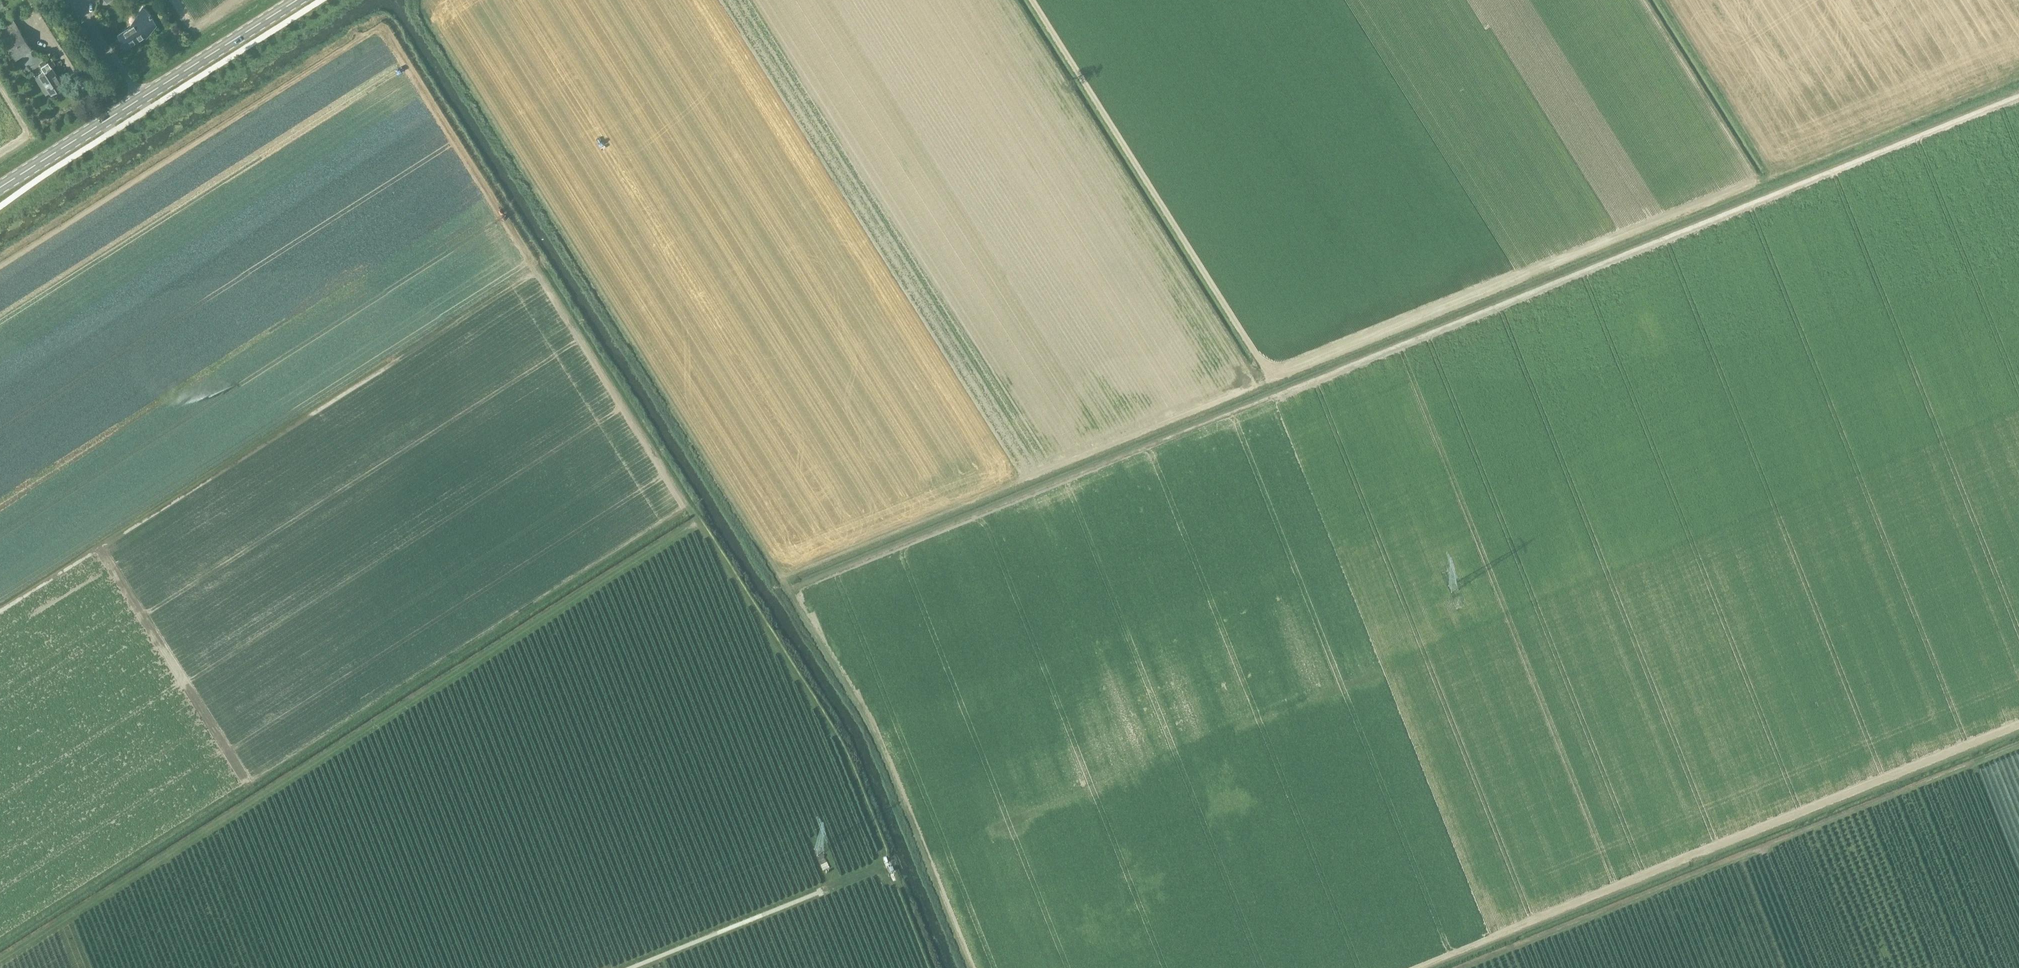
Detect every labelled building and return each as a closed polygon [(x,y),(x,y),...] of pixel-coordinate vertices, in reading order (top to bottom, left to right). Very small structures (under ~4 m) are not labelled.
[(137,22),(118,34),(126,46),(144,35),(146,36),(155,23),(156,23),(150,13),(142,8),(137,15),(140,19),(138,23),(137,22)] [(32,49),(12,19),(0,27),(0,35),(15,60),(32,49)] [(51,93),(63,86),(51,67),(48,62),(41,67),(44,72),(39,75),(51,93)] [(825,862),(821,864),(825,875),(829,874),(825,862)]
